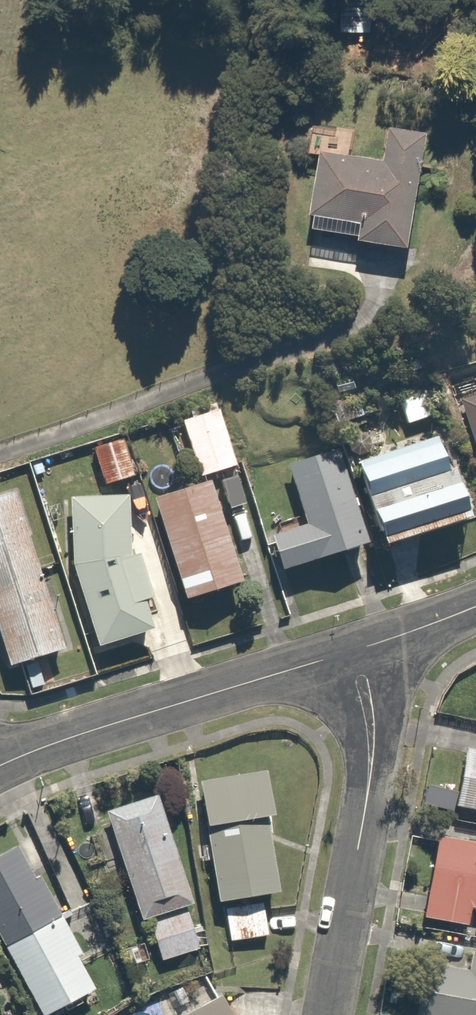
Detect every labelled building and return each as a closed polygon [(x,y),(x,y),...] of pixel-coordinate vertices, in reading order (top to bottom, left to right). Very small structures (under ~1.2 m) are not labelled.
[(337,27),(361,27),(361,0),(337,0),(337,27)] [(412,244),(425,134),(389,130),(386,157),(329,151),(320,226),(362,231),(361,238),(412,244)] [(421,390),(396,399),(405,425),(430,416),(421,390)] [(457,403),(475,458),(475,397),(457,403)] [(236,463),(216,399),(176,411),(196,475),(236,463)] [(119,436),(86,445),(99,487),(132,478),(119,436)] [(440,438),(366,462),(393,542),(475,515),(460,469),(452,474),(440,438)] [(340,450),(289,468),(306,519),(270,531),(284,573),(371,543),(340,450)] [(247,579),(213,479),(157,497),(190,598),(247,579)] [(0,498),(0,624),(13,667),(66,650),(17,493),(0,498)] [(135,554),(134,499),(72,497),(72,568),(103,645),(158,631),(148,604),(157,600),(145,553),(135,554)] [(463,746),(452,805),(475,809),(475,749),(463,746)] [(270,770),(202,782),(223,901),(284,890),(271,817),(277,811),(270,770)] [(162,794),(110,811),(145,921),(197,904),(162,794)] [(434,834),(418,917),(463,926),(467,905),(475,907),(475,842),(434,834)] [(20,842),(0,854),(0,935),(6,944),(61,911),(20,842)] [(471,946),(465,970),(420,961),(409,1014),(475,1014),(475,947),(471,946)] [(226,995),(187,1014),(236,1014),(226,995)]
